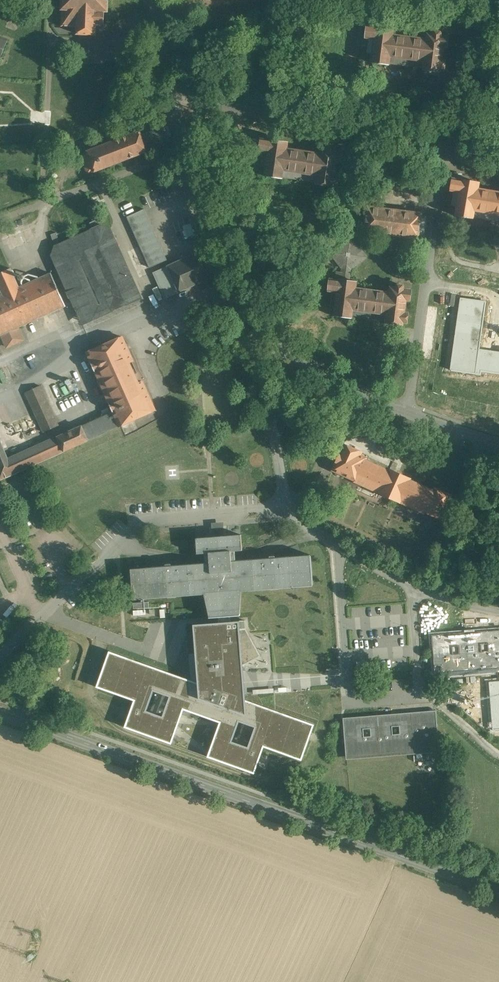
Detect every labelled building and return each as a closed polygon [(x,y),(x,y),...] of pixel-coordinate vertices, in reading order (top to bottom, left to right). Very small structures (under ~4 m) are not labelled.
[(61,9),(63,9),(63,27),(76,28),(76,35),(96,35),(96,28),(105,28),(105,10),(109,10),(109,0),(61,0),(61,9)] [(426,41),(392,36),(393,30),(377,27),(376,30),(366,28),(364,39),(370,40),(368,56),(372,56),(371,64),(387,67),(387,64),(422,69),(422,71),(439,73),(439,72),(442,72),(443,62),(440,62),(442,48),(446,49),(447,39),(440,38),(440,34),(432,33),(431,37),(427,36),(426,41)] [(138,133),(79,156),(86,174),(93,171),(94,173),(146,153),(146,152),(168,143),(162,127),(148,133),(146,129),(137,132),(138,133)] [(320,154),(286,148),(287,142),(271,140),(270,142),(261,140),(259,151),(264,152),(261,167),(266,168),(264,178),(281,181),(282,178),(316,184),(316,186),(333,189),(333,185),(338,185),(339,176),(335,175),(338,163),(341,164),(343,153),(335,151),(335,148),(327,147),(327,150),(321,149),(320,154)] [(479,188),(480,181),(463,178),(463,181),(452,179),(450,190),(454,191),(452,205),(457,205),(455,216),(474,219),(475,218),(498,221),(498,191),(479,188)] [(422,215),(367,208),(364,231),(418,238),(422,215)] [(167,261),(144,209),(127,217),(150,268),(167,261)] [(98,219),(90,223),(93,230),(101,226),(102,227),(98,219)] [(93,230),(54,248),(52,257),(82,326),(140,299),(109,230),(102,227),(101,226),(93,230)] [(60,243),(56,232),(51,234),(54,245),(60,243)] [(350,237),(331,252),(343,268),(341,280),(349,281),(350,269),(366,257),(350,237)] [(202,253),(152,275),(163,300),(213,277),(202,253)] [(0,273),(0,336),(2,335),(7,347),(23,340),(18,328),(66,306),(51,273),(19,287),(11,268),(0,273)] [(390,292),(356,288),(356,282),(349,281),(341,280),(339,279),(339,280),(330,279),(328,290),(332,291),(330,306),(335,307),(334,316),(352,318),(352,316),(386,321),(386,323),(403,325),(403,322),(408,323),(409,313),(405,313),(406,300),(410,300),(412,290),(403,289),(404,285),(397,284),(396,288),(390,287),(390,292)] [(462,299),(451,371),(481,375),(481,371),(498,374),(498,353),(479,350),(486,302),(462,299)] [(122,428),(157,412),(145,384),(140,386),(130,365),(134,363),(124,339),(118,341),(117,337),(100,344),(103,348),(89,354),(114,411),(82,426),(57,438),(8,460),(0,443),(0,479),(0,480),(88,441),(89,442),(122,428)] [(58,426),(41,386),(26,393),(44,433),(58,426)] [(412,478),(395,471),(394,474),(366,462),(368,459),(361,457),(362,454),(344,447),(333,473),(430,516),(431,515),(443,520),(453,498),(437,490),(435,493),(411,482),(412,478)] [(241,535),(196,538),(197,554),(205,553),(205,563),(171,566),(171,564),(165,564),(166,566),(130,569),(133,600),(154,598),(154,597),(205,593),(210,616),(238,614),(240,590),(292,586),(292,587),(313,586),(310,555),(275,557),(275,556),(270,556),(270,558),(235,561),(235,551),(242,550),(241,535)] [(107,652),(94,688),(131,701),(121,729),(169,746),(181,712),(216,724),(203,759),(252,776),(261,749),(300,763),(312,725),(241,700),(241,684),(241,670),(261,658),(244,631),(244,622),(190,625),(195,682),(107,652)] [(433,635),(432,635),(435,676),(498,671),(498,630),(433,635)] [(258,634),(258,644),(270,643),(269,633),(258,634)] [(259,648),(264,657),(273,652),(268,643),(259,648)] [(265,668),(273,665),(270,656),(262,659),(265,668)] [(436,711),(343,718),(346,757),(439,750),(436,711)]
